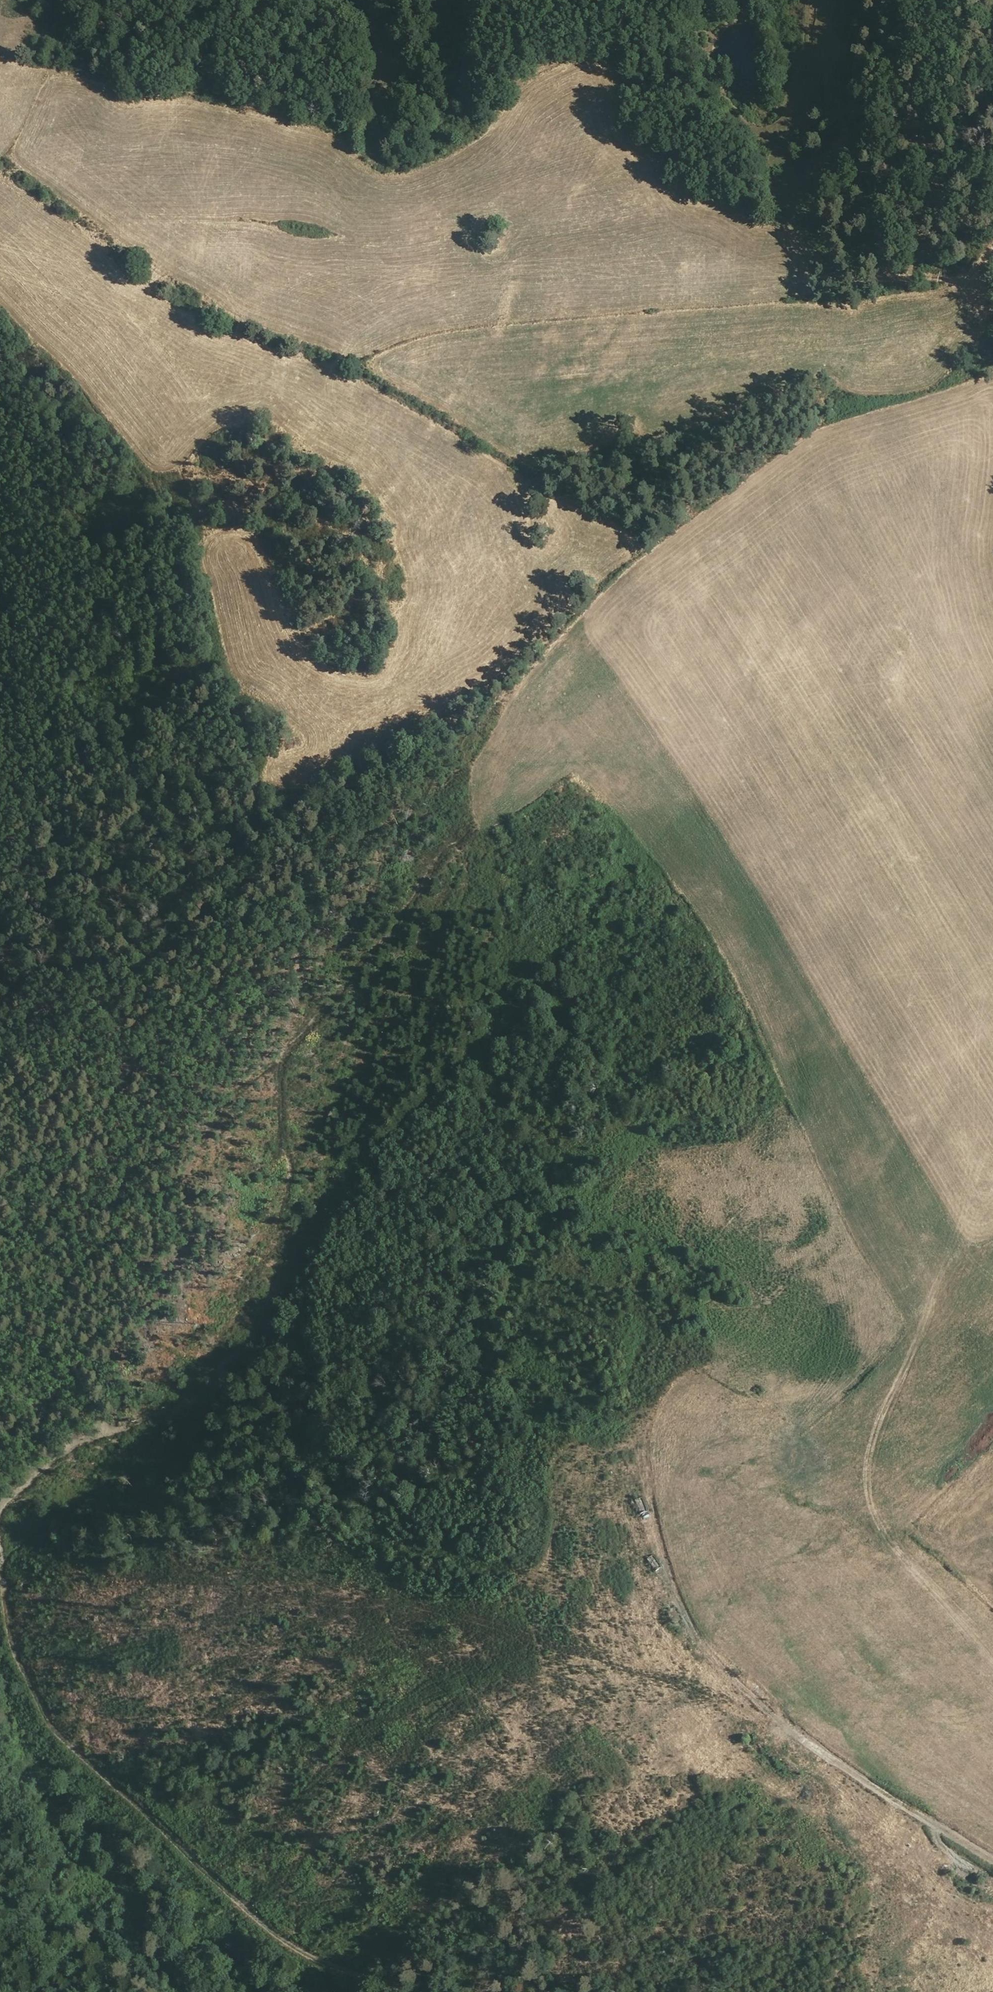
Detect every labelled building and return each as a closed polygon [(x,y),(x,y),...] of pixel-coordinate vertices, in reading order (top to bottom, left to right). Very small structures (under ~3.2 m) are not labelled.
[(634,1499),(640,1514),(646,1511),(641,1497),(634,1499)] [(648,1558),(655,1571),(661,1568),(654,1555),(648,1558)] [(676,1606),(669,1609),(674,1623),(681,1620),(676,1606)] [(784,1741),(788,1735),(775,1727),(771,1733),(784,1741)] [(958,1863),(971,1872),(975,1867),(961,1857),(958,1863)] [(955,1873),(967,1880),(971,1873),(959,1866),(955,1873)] [(972,1887),(987,1892),(990,1885),(975,1879),(972,1887)]
